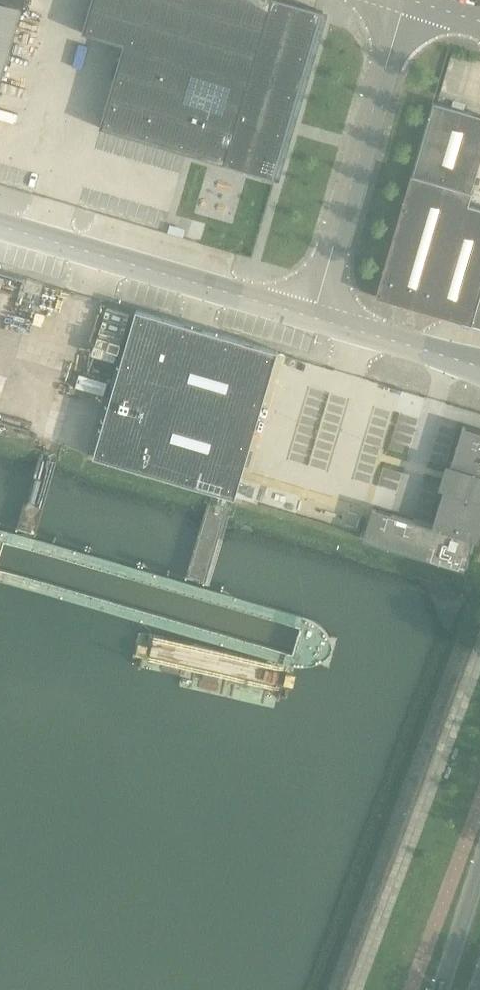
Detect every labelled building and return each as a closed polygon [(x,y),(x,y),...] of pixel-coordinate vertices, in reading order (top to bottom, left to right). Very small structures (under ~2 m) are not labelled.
[(25,0),(0,0),(0,85),(25,0)] [(82,34),(123,46),(100,128),(275,180),(324,12),(281,0),(92,0),(82,34)] [(479,163),(479,117),(433,103),(412,175),(471,192),(479,163)] [(469,205),(473,193),(471,192),(412,175),(376,297),(479,327),(479,208),(469,205)] [(41,296),(45,283),(27,278),(24,291),(41,296)] [(236,498),(278,352),(137,311),(94,457),(236,498)] [(463,427),(433,527),(373,508),(364,539),(465,570),(471,549),(467,548),(469,540),(479,543),(479,432),(463,427)]
